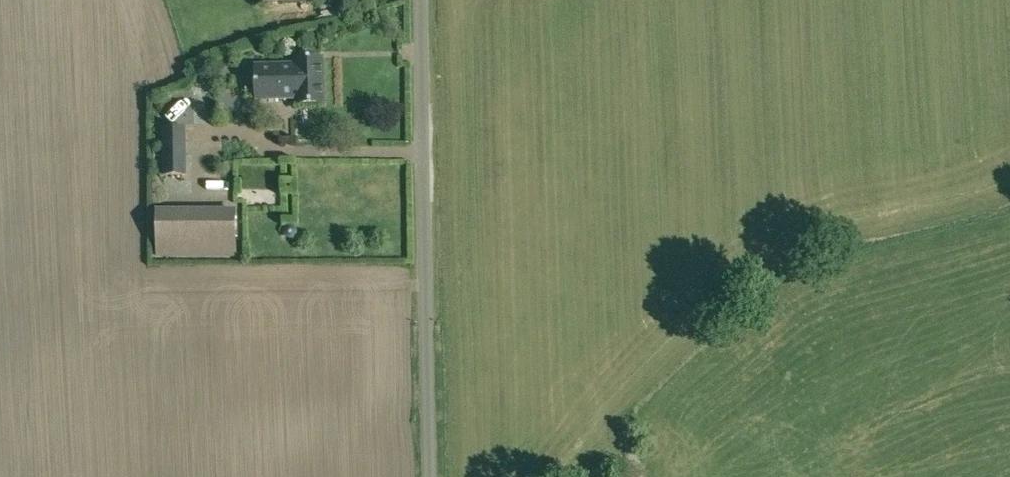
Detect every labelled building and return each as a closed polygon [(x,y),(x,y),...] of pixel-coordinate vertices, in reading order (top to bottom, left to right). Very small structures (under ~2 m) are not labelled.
[(324,104),(323,58),(297,59),(297,65),(256,66),(257,99),(298,98),(298,105),(324,104)] [(163,128),(164,176),(188,176),(187,129),(163,128)] [(158,258),(235,255),(235,210),(157,211),(158,258)]
